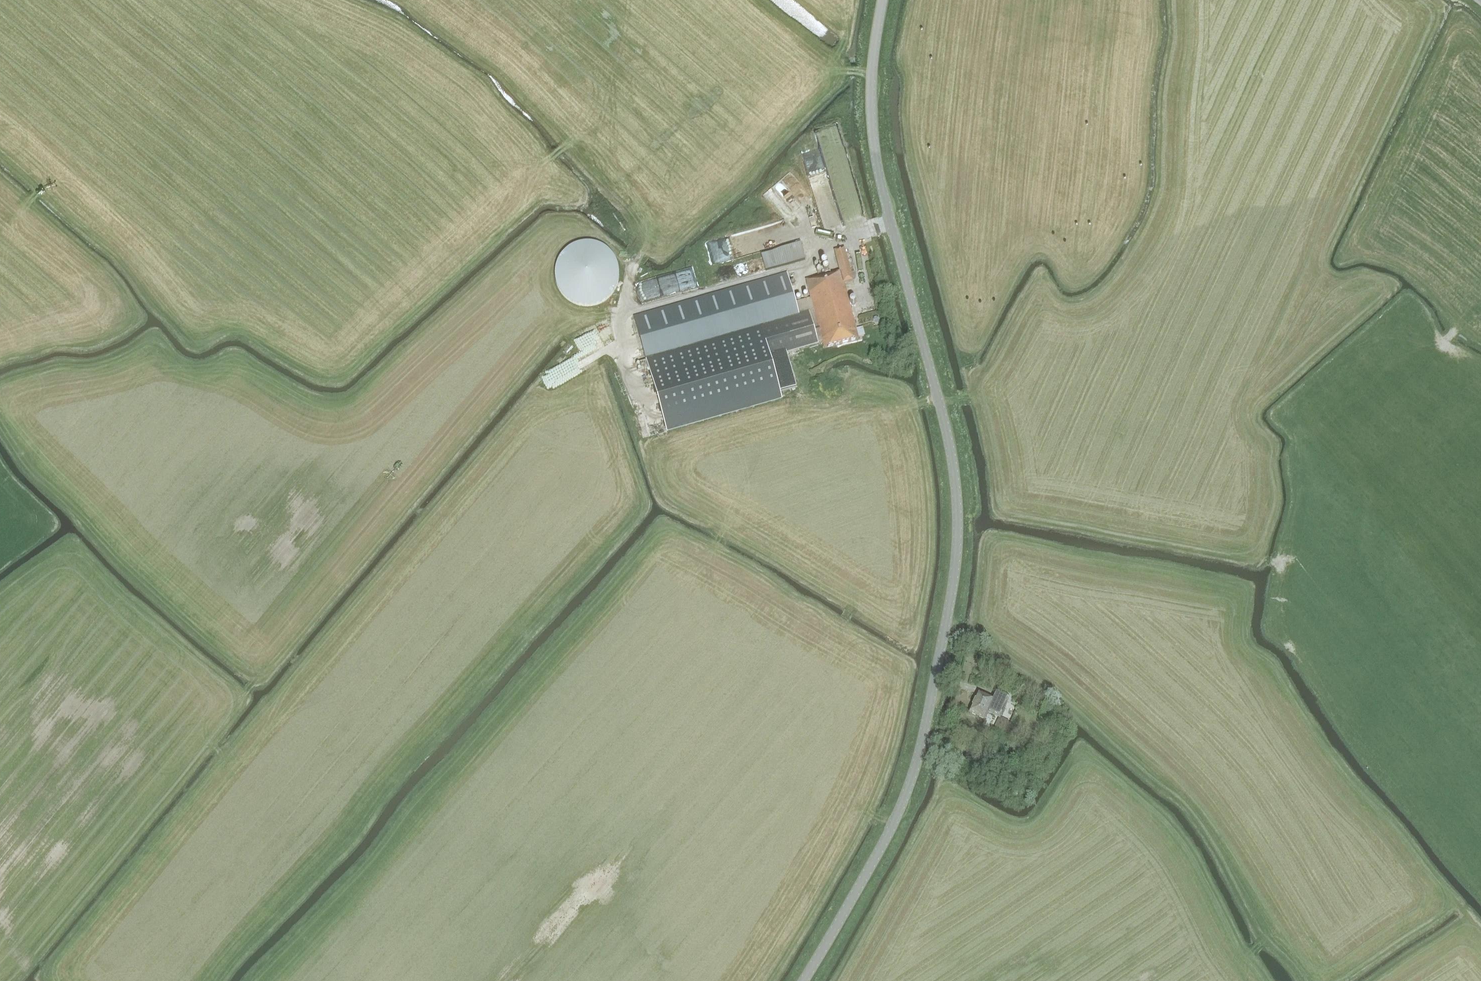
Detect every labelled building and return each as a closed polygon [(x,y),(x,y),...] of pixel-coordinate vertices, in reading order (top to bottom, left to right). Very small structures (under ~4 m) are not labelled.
[(821,148),(805,152),(826,226),(840,222),(841,225),(846,223),(840,205),(839,205),(835,190),(830,191),(829,189),(828,189),(826,180),(830,179),(821,148)] [(775,186),(766,194),(786,219),(795,211),(791,205),(796,201),(800,207),(814,196),(793,171),(775,186)] [(602,245),(600,244),(598,243),(595,242),(590,242),(585,242),(583,242),(578,243),(574,244),(571,246),(567,249),(565,251),(563,252),(562,254),(560,256),(558,259),(557,262),(556,264),(556,267),(555,269),(555,271),(555,273),(555,277),(555,279),(556,281),(557,283),(557,285),(558,287),(559,290),(561,292),(562,294),(564,296),(565,297),(566,298),(569,300),(571,302),(574,303),(575,303),(576,304),(579,305),(580,305),(582,305),(583,305),(584,306),(585,306),(587,306),(589,306),(592,305),(594,305),(596,305),(598,304),(600,303),(601,302),(604,301),(607,299),(608,298),(610,296),(612,294),(613,292),(614,291),(616,289),(617,287),(618,284),(618,282),(618,281),(619,279),(619,277),(619,275),(619,274),(619,272),(619,271),(619,269),(619,267),(618,265),(618,264),(617,261),(616,259),(614,257),(614,255),(611,253),(609,251),(608,249),(606,248),(605,247),(604,246),(602,245)] [(801,243),(777,249),(761,253),(765,269),(805,259),(801,243)] [(853,280),(845,248),(835,250),(841,273),(832,275),(832,274),(806,281),(811,298),(795,302),(787,272),(634,316),(668,433),(782,399),(769,355),(823,341),(825,348),(859,338),(844,282),(853,280)] [(693,267),(682,270),(687,289),(698,286),(693,267)] [(972,654),(967,670),(978,673),(982,657),(972,654)] [(970,712),(984,718),(988,711),(999,716),(1008,697),(996,692),(992,700),(979,694),(970,712)] [(999,717),(994,728),(1008,735),(1013,724),(999,717)]
